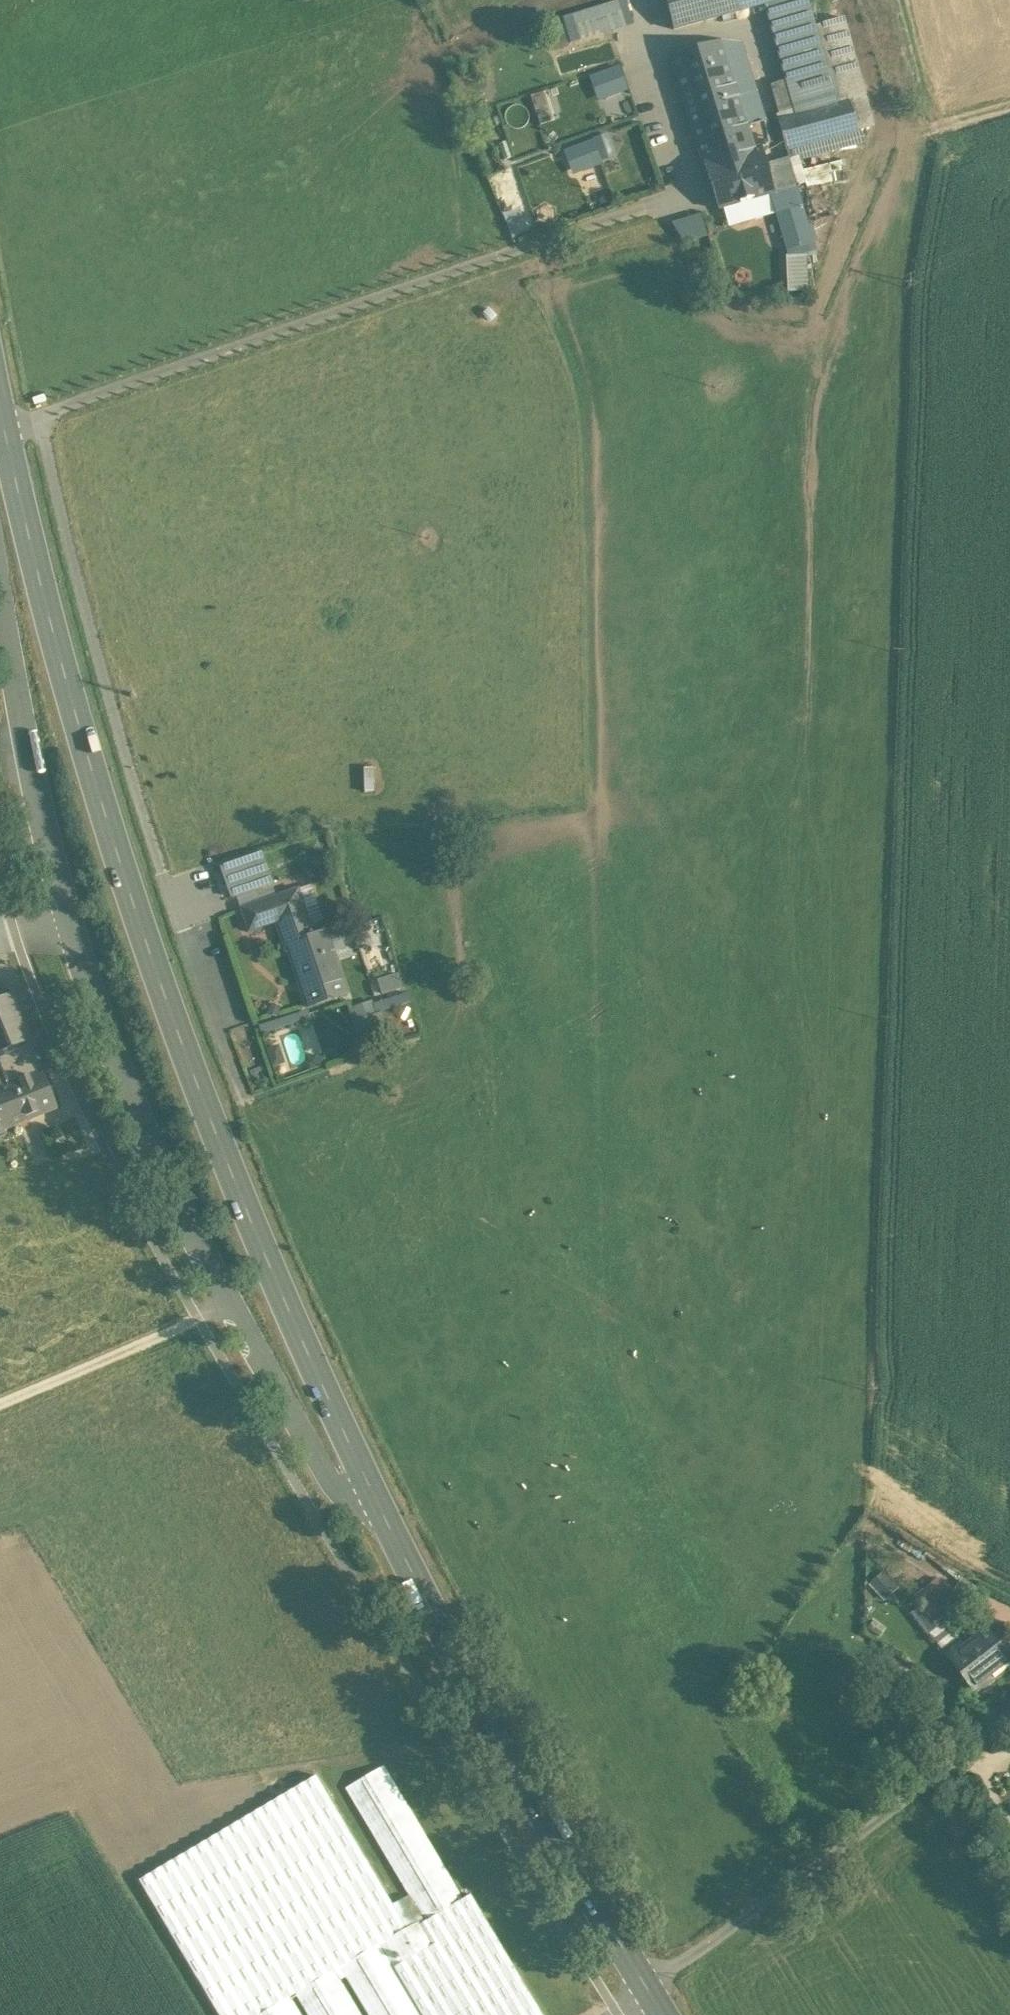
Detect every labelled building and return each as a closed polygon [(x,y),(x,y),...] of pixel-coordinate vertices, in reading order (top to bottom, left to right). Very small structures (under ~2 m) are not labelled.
[(564,24),(570,40),(631,21),(625,0),(621,0),(609,4),(611,9),(564,24)] [(814,26),(807,0),(665,0),(673,29),(771,2),(792,79),(771,85),(781,120),(778,121),(786,150),(874,126),(843,17),(814,26)] [(720,43),(673,57),(698,140),(745,126),(745,127),(764,121),(741,45),(720,43)] [(618,64),(587,75),(595,100),(626,89),(618,64)] [(764,121),(745,127),(752,149),(761,147),(768,145),(764,121)] [(745,126),(698,140),(705,163),(752,149),(745,127),(745,126)] [(570,174),(616,155),(606,130),(560,149),(570,174)] [(705,163),(704,164),(718,209),(738,204),(744,222),(758,218),(759,221),(765,219),(764,216),(775,213),(769,195),(774,193),(761,147),(752,149),(705,163)] [(774,193),(769,195),(775,213),(778,212),(785,233),(805,227),(793,188),(774,193)] [(806,255),(786,256),(788,292),(807,291),(806,255)] [(256,853),(221,866),(232,897),(268,884),(256,853)] [(303,911),(296,890),(242,908),(249,929),(279,919),(294,965),(318,956),(313,941),(312,941),(302,911),(303,911)] [(318,956),(294,965),(308,1007),(345,995),(331,952),(318,956)] [(397,971),(374,978),(378,992),(401,986),(397,971)] [(376,996),(383,995),(385,1006),(406,1001),(403,988),(376,994),(376,996)] [(0,999),(0,1131),(57,1109),(50,1092),(54,1090),(51,1084),(47,1086),(41,1071),(42,1071),(11,995),(0,999)] [(301,999),(254,1016),(261,1034),(307,1017),(301,999)] [(265,1040),(268,1063),(281,1062),(278,1038),(265,1040)] [(948,1602),(929,1617),(937,1628),(957,1613),(948,1602)] [(987,1628),(948,1659),(975,1693),(976,1693),(974,1690),(991,1678),(993,1680),(1009,1666),(1009,1658),(987,1628)] [(345,1977),(368,2014),(543,2014),(471,1894),(463,1898),(384,1765),(345,1788),(408,1895),(392,1904),(316,1775),(139,1880),(219,2014),(301,2014),(290,1996),(295,1993),(308,2014),(361,2014),(340,1980),(345,1977)]
